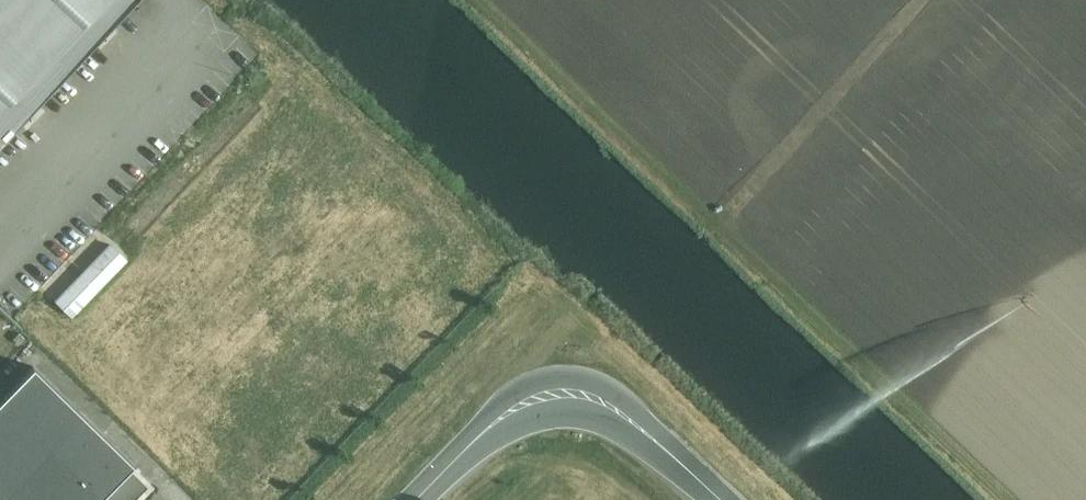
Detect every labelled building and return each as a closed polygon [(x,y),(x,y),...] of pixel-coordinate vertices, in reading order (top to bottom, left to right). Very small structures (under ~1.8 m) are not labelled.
[(133,0),(0,0),(0,141),(133,0)] [(110,244),(56,300),(72,316),(126,259),(110,244)] [(131,466),(134,463),(33,365),(0,399),(0,499),(133,499),(149,483),(131,466)]
